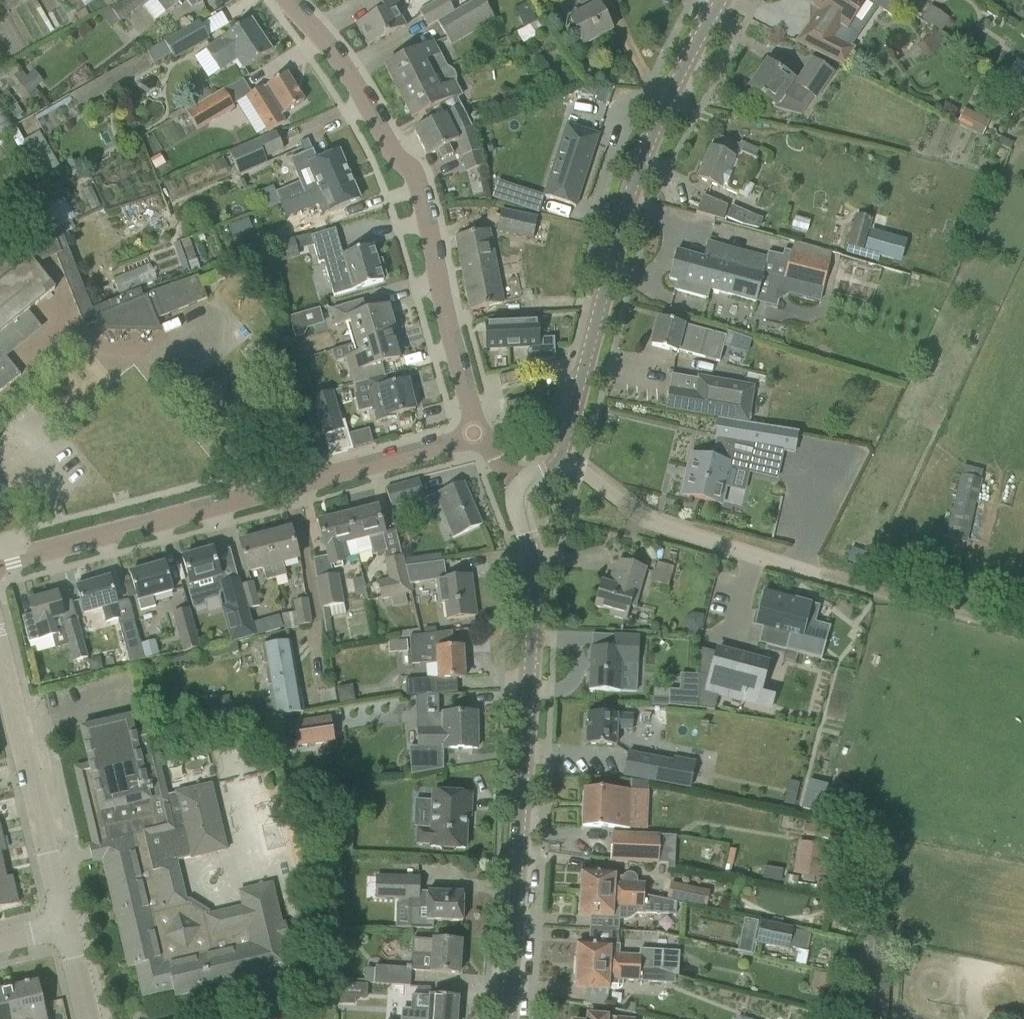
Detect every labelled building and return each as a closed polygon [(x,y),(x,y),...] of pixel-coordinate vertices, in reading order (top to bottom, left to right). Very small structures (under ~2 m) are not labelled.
[(17,2),(16,0),(0,0),(0,14),(17,2)] [(111,29),(120,21),(147,1),(146,0),(126,0),(102,19),(111,29)] [(166,13),(182,0),(156,0),(166,13)] [(193,8),(198,4),(204,0),(186,0),(193,8)] [(369,4),(374,14),(357,23),(369,45),(386,36),(405,27),(398,14),(402,12),(396,0),(376,0),(369,4)] [(437,21),(454,12),(447,0),(437,0),(418,11),(427,27),(437,21)] [(437,21),(448,41),(491,15),(482,0),(474,0),(454,12),(437,21)] [(574,28),(583,46),(611,31),(602,13),(596,0),(584,0),(579,3),(584,11),(569,18),(574,28)] [(817,52),(845,66),(854,47),(850,45),(856,33),(847,28),(866,0),(812,0),(809,4),(819,10),(808,25),(799,43),(817,52)] [(915,13),(923,0),(896,0),(915,13)] [(527,1),(514,8),(523,26),(536,18),(527,1)] [(920,19),(940,33),(949,20),(930,6),(920,19)] [(272,50),(251,19),(234,30),(206,49),(219,70),(236,58),(243,69),(255,61),(272,50)] [(170,54),(173,59),(209,39),(199,22),(163,42),(170,54)] [(917,46),(924,59),(948,42),(934,33),(917,46)] [(385,66),(399,93),(446,69),(439,55),(432,42),(385,66)] [(750,89),(766,100),(774,106),(783,92),(800,104),(808,92),(815,96),(831,72),(812,59),(797,82),(768,62),(750,89)] [(446,69),(399,93),(412,118),(459,94),(453,83),(456,81),(456,77),(455,73),(453,70),(449,68),(446,69)] [(281,115),(304,101),(286,73),(264,88),(263,86),(244,98),(266,133),(285,122),(281,115)] [(192,97),(197,106),(211,97),(206,89),(192,97)] [(211,97),(197,106),(186,112),(197,131),(234,109),(223,90),(211,97)] [(13,126),(0,104),(0,133),(13,126)] [(956,124),(981,136),(989,120),(964,108),(956,124)] [(414,130),(414,132),(427,156),(438,151),(442,160),(452,155),(448,145),(457,141),(466,171),(482,166),(474,137),(475,137),(472,126),(455,134),(445,114),(414,130)] [(566,124),(543,197),(575,207),(599,135),(566,124)] [(230,153),(239,175),(267,163),(264,158),(283,149),(276,133),(230,153)] [(41,135),(25,144),(33,157),(48,148),(41,135)] [(697,178),(720,188),(728,191),(737,195),(738,192),(742,193),(756,159),(754,158),(758,149),(741,141),(739,146),(734,144),(716,136),(697,178)] [(284,189),(276,192),(280,203),(281,204),(349,175),(339,151),(317,161),(313,150),(289,159),(299,182),(284,188),(284,189)] [(223,159),(213,163),(216,171),(226,167),(223,159)] [(349,175),(281,204),(285,215),(314,203),(312,199),(323,195),(330,211),(341,207),(359,199),(349,175)] [(696,212),(723,220),(727,205),(703,195),(696,212)] [(732,207),(726,219),(741,225),(746,213),(732,207)] [(496,232),(532,240),(537,217),(501,209),(496,232)] [(857,215),(848,245),(862,249),(868,228),(871,219),(857,215)] [(10,228),(0,216),(0,237),(10,228)] [(92,310),(90,305),(60,228),(48,233),(26,244),(0,265),(0,392),(20,376),(3,355),(27,335),(16,322),(39,304),(39,303),(56,290),(42,273),(47,269),(39,259),(54,251),(75,304),(84,327),(97,322),(92,310)] [(335,229),(311,236),(319,263),(323,262),(333,296),(383,281),(382,278),(386,277),(381,260),(377,261),(373,246),(342,255),(335,229)] [(456,235),(470,310),(503,304),(489,229),(456,235)] [(872,231),(866,250),(867,251),(893,258),(899,239),(872,231)] [(758,302),(770,258),(707,241),(703,258),(676,251),(669,278),(677,280),(674,290),(709,299),(712,290),(758,302)] [(97,249),(114,294),(130,287),(113,242),(97,249)] [(822,287),(829,260),(792,251),(786,278),(822,287)] [(203,288),(225,279),(222,270),(199,279),(203,288)] [(141,291),(92,310),(97,322),(109,317),(113,327),(155,328),(152,321),(207,299),(203,288),(199,279),(198,277),(144,298),(141,291)] [(346,323),(352,344),(389,333),(389,334),(395,332),(387,305),(366,311),(363,300),(331,309),(337,326),(346,323)] [(303,313),(288,317),(289,321),(294,338),(303,335),(306,329),(303,313)] [(496,324),(485,324),(487,348),(530,346),(530,349),(531,360),(554,359),(553,339),(538,339),(537,322),(533,322),(532,314),(520,315),(520,323),(507,323),(507,316),(501,316),(495,317),(496,324)] [(651,346),(671,351),(675,352),(675,351),(718,362),(725,336),(682,325),(682,324),(659,318),(651,346)] [(760,323),(757,334),(780,341),(784,330),(760,323)] [(346,357),(354,385),(385,376),(382,365),(399,360),(393,339),(391,340),(389,334),(389,333),(352,344),(355,354),(346,357)] [(498,377),(501,386),(518,382),(516,372),(498,377)] [(385,376),(354,385),(354,386),(360,410),(373,406),(377,421),(394,417),(394,415),(415,410),(414,405),(416,405),(417,406),(418,406),(414,392),(413,392),(414,393),(411,394),(408,380),(387,385),(385,376)] [(665,408),(747,422),(753,386),(698,377),(695,393),(668,388),(665,408)] [(312,397),(318,416),(323,435),(343,430),(331,392),(312,397)] [(527,426),(521,400),(505,404),(512,430),(527,426)] [(712,458),(691,453),(682,492),(682,494),(721,504),(730,466),(748,471),(751,458),(779,465),(783,451),(794,453),(798,433),(719,419),(715,439),(716,439),(712,458)] [(368,430),(349,435),(353,450),(372,445),(368,430)] [(946,538),(965,542),(981,469),(963,465),(961,474),(960,474),(946,538)] [(386,490),(391,508),(424,498),(418,481),(386,490)] [(435,494),(453,536),(481,525),(463,482),(435,494)] [(411,594),(409,584),(405,566),(404,566),(395,531),(383,534),(377,507),(347,515),(354,543),(368,539),(372,557),(384,554),(385,560),(383,560),(387,579),(376,582),(381,600),(411,594)] [(341,546),(354,543),(347,515),(318,522),(330,566),(345,562),(341,546)] [(290,529),(265,536),(276,578),(286,575),(283,562),(298,558),(290,529)] [(276,578),(265,536),(240,543),(247,572),(262,568),(266,580),(276,578)] [(248,609),(241,586),(240,586),(238,579),(222,583),(212,550),(198,554),(197,551),(185,554),(186,557),(183,558),(191,589),(188,590),(193,609),(206,605),(205,601),(220,597),(219,593),(223,592),(227,607),(222,609),(231,642),(255,636),(251,623),(247,609),(248,609)] [(608,615),(625,620),(629,606),(634,608),(646,567),(618,560),(612,584),(601,581),(594,606),(610,611),(608,615)] [(155,607),(153,598),(173,592),(170,583),(164,563),(162,564),(161,561),(151,564),(151,567),(130,573),(135,592),(138,602),(141,611),(155,607)] [(405,566),(409,584),(438,580),(442,604),(446,603),(448,620),(476,616),(471,575),(446,578),(444,561),(424,564),(405,566)] [(649,581),(668,586),(671,575),(653,569),(649,581)] [(318,576),(324,608),(330,608),(331,618),(345,615),(338,575),(335,575),(334,573),(318,576)] [(93,578),(77,582),(78,587),(77,588),(84,613),(101,608),(105,623),(120,618),(116,604),(117,604),(109,578),(94,583),(93,578)] [(352,580),(355,597),(365,595),(362,578),(352,580)] [(253,583),(241,586),(248,609),(259,606),(253,583)] [(33,614),(23,617),(30,642),(41,640),(52,636),(55,636),(57,635),(56,634),(56,633),(64,630),(66,638),(69,645),(73,661),(87,657),(77,620),(68,623),(65,624),(60,607),(59,604),(56,594),(54,595),(53,591),(43,594),(43,595),(44,598),(36,600),(29,602),(33,614)] [(758,612),(755,625),(790,635),(786,650),(797,653),(814,658),(815,657),(819,641),(802,637),(806,621),(811,622),(816,605),(764,591),(758,612)] [(281,615),(283,628),(311,623),(307,600),(294,602),(296,612),(281,615)] [(172,613),(183,652),(199,648),(188,608),(172,613)] [(686,618),(684,629),(700,633),(704,615),(693,612),(686,618)] [(265,619),(251,623),(255,636),(268,632),(265,619)] [(121,625),(132,663),(145,660),(135,621),(121,625)] [(450,631),(409,638),(411,668),(437,666),(438,680),(465,678),(463,647),(451,648),(450,631)] [(589,690),(620,692),(621,664),(638,664),(639,636),(614,635),(613,648),(591,647),(589,690)] [(388,642),(389,654),(408,652),(407,640),(388,642)] [(262,699),(264,709),(259,710),(260,719),(276,717),(276,718),(303,712),(301,702),(290,641),(271,645),(262,646),(272,698),(262,699)] [(698,675),(697,699),(711,702),(715,690),(756,701),(766,662),(718,649),(711,676),(699,673),(698,675)] [(193,654),(166,659),(168,666),(195,660),(193,654)] [(100,658),(88,661),(92,673),(103,670),(100,658)] [(668,699),(668,706),(678,707),(697,708),(697,699),(698,675),(679,675),(679,691),(668,690),(668,699)] [(404,681),(406,694),(406,696),(426,695),(433,694),(432,679),(404,681)] [(351,686),(337,688),(340,703),(354,700),(351,686)] [(649,698),(648,706),(668,706),(668,699),(652,698),(649,698)] [(419,749),(409,749),(411,775),(411,776),(414,775),(427,772),(444,769),(443,752),(443,748),(444,748),(444,749),(457,749),(477,749),(477,713),(443,713),(440,713),(418,714),(418,729),(419,749)] [(586,744),(606,745),(616,746),(617,730),(632,730),(632,715),(588,713),(586,744)] [(186,899),(176,860),(190,857),(191,860),(227,851),(211,783),(174,791),(175,794),(167,796),(151,729),(134,733),(130,716),(81,728),(89,765),(75,768),(76,771),(93,845),(89,846),(93,862),(103,859),(117,917),(119,917),(124,937),(121,938),(128,968),(136,966),(143,996),(173,989),(175,996),(242,980),(241,977),(261,972),(262,975),(292,968),(272,883),(239,891),(243,907),(210,915),(209,910),(190,898),(186,899)] [(294,723),(297,747),(333,741),(330,717),(310,720),(294,723)] [(627,754),(623,775),(671,784),(690,788),(695,762),(676,758),(673,758),(672,762),(627,754)] [(789,782),(784,803),(793,806),(798,785),(789,782)] [(583,826),(629,829),(631,790),(584,788),(583,826)] [(429,847),(445,848),(465,849),(467,817),(470,817),(471,795),(431,793),(430,828),(415,827),(414,845),(429,845),(429,847)] [(289,825),(296,876),(314,873),(309,843),(310,843),(307,823),(289,825)] [(805,836),(833,837),(834,826),(805,825),(805,836)] [(610,861),(658,863),(660,835),(611,833),(610,861)] [(798,841),(794,870),(823,875),(828,845),(798,841)] [(581,893),(581,894),(643,898),(643,897),(643,895),(643,885),(636,884),(636,881),(636,880),(635,876),(633,875),(631,874),(628,874),(626,874),(624,875),(622,877),(620,877),(618,877),(613,875),(613,872),(602,871),(582,870),(581,893)] [(18,903),(12,877),(6,878),(0,879),(0,908),(18,903)] [(377,898),(408,899),(408,909),(411,909),(410,928),(433,929),(433,921),(442,921),(462,922),(463,893),(443,892),(419,892),(419,878),(378,877),(377,898)] [(670,883),(666,900),(706,909),(709,892),(670,883)] [(581,894),(579,915),(590,916),(589,930),(609,931),(618,931),(619,920),(622,920),(625,920),(628,919),(631,918),(635,914),(639,912),(640,912),(642,912),(674,914),(674,904),(643,897),(643,898),(581,894)] [(744,920),(737,951),(750,954),(757,923),(744,920)] [(756,944),(788,951),(789,948),(802,951),(806,934),(792,931),(792,928),(761,921),(756,944)] [(838,926),(837,933),(848,935),(850,924),(843,923),(838,926)] [(412,954),(412,955),(432,956),(431,972),(439,972),(459,974),(461,942),(441,940),(413,938),(412,954)] [(578,943),(577,966),(660,972),(662,951),(639,950),(639,957),(608,955),(609,945),(578,943)] [(373,983),(410,986),(411,968),(375,965),(374,969),(373,983)] [(659,984),(660,972),(577,966),(575,987),(618,990),(623,986),(623,982),(637,983),(659,984)] [(815,973),(811,988),(834,994),(838,979),(815,973)] [(21,1018),(45,1018),(37,983),(29,984),(29,983),(24,984),(24,986),(14,988),(21,1018)] [(338,983),(338,993),(348,994),(349,984),(338,983)] [(14,988),(0,991),(0,1018),(21,1018),(14,988)] [(457,998),(437,997),(412,995),(411,1011),(402,1010),(402,1018),(456,1018),(457,998)] [(632,1001),(624,1000),(624,1011),(632,1012),(632,1001)]
